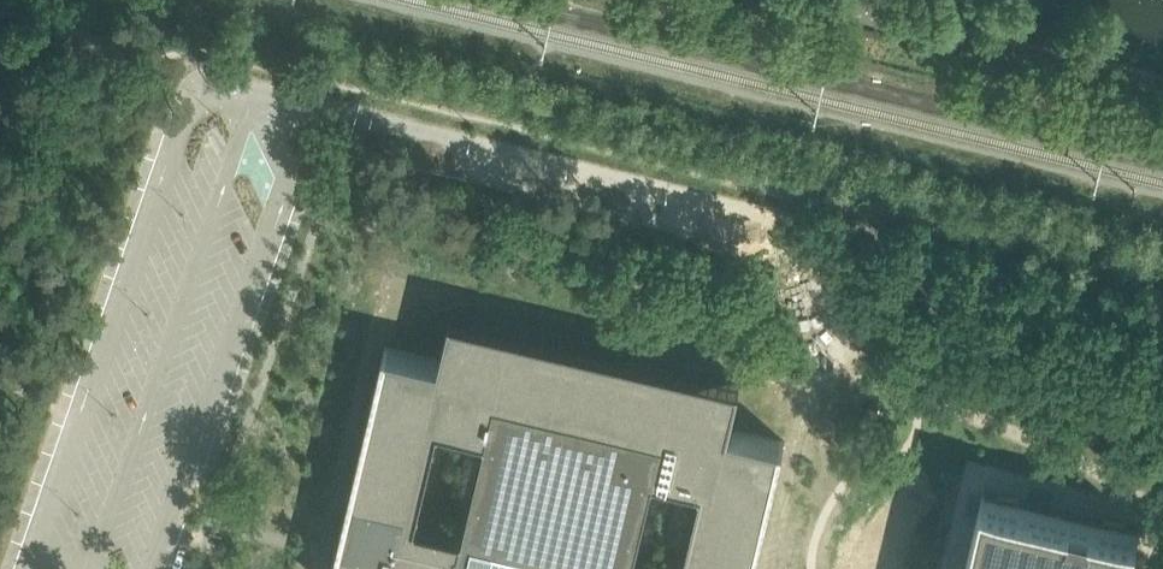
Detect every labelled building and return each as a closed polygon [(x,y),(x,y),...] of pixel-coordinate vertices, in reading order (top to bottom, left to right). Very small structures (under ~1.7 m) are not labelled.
[(750,566),(754,567),(755,565),(751,564),(753,556),(757,557),(757,555),(753,554),(755,547),(759,548),(759,546),(755,545),(757,537),(761,538),(762,536),(758,535),(760,528),(763,528),(764,527),(760,526),(762,518),(766,519),(766,517),(762,516),(764,508),(768,509),(768,507),(765,507),(766,499),(770,500),(771,498),(767,497),(769,489),(773,490),(773,488),(769,487),(771,480),(775,480),(775,479),(771,478),(773,470),(777,471),(778,469),(774,468),(776,460),(779,461),(780,459),(776,459),(778,451),(782,452),(782,450),(778,449),(780,441),(784,442),(784,440),(729,427),(740,380),(452,312),(440,359),(385,345),(385,347),(388,348),(386,356),(383,355),(382,357),(386,358),(384,366),(380,365),(380,367),(384,368),(382,375),(378,374),(378,376),(381,377),(380,385),(376,384),(375,386),(379,387),(377,394),(374,393),(373,395),(377,396),(375,404),(371,403),(371,405),(375,406),(373,414),(369,413),(368,415),(372,415),(370,423),(367,422),(366,424),(370,425),(368,433),(364,432),(364,434),(368,435),(366,442),(362,442),(362,443),(365,444),(364,452),(360,451),(359,453),(363,454),(361,462),(358,461),(357,463),(361,463),(359,471),(355,470),(355,472),(359,473),(357,481),(353,480),(353,482),(356,483),(355,490),(351,489),(350,491),(354,492),(352,500),(349,499),(348,501),(352,502),(350,510),(346,509),(346,511),(350,511),(348,519),(344,518),(343,520),(347,521),(345,529),(342,528),(341,530),(345,531),(343,538),(339,537),(339,539),(343,540),(341,548),(337,547),(337,549),(340,550),(339,558),(335,557),(334,559),(338,559),(336,567),(333,566),(332,568),(336,568),(632,568),(655,472),(704,483),(683,568),(750,568),(750,566)] [(1139,525),(984,488),(965,568),(1129,568),(1139,525)]
